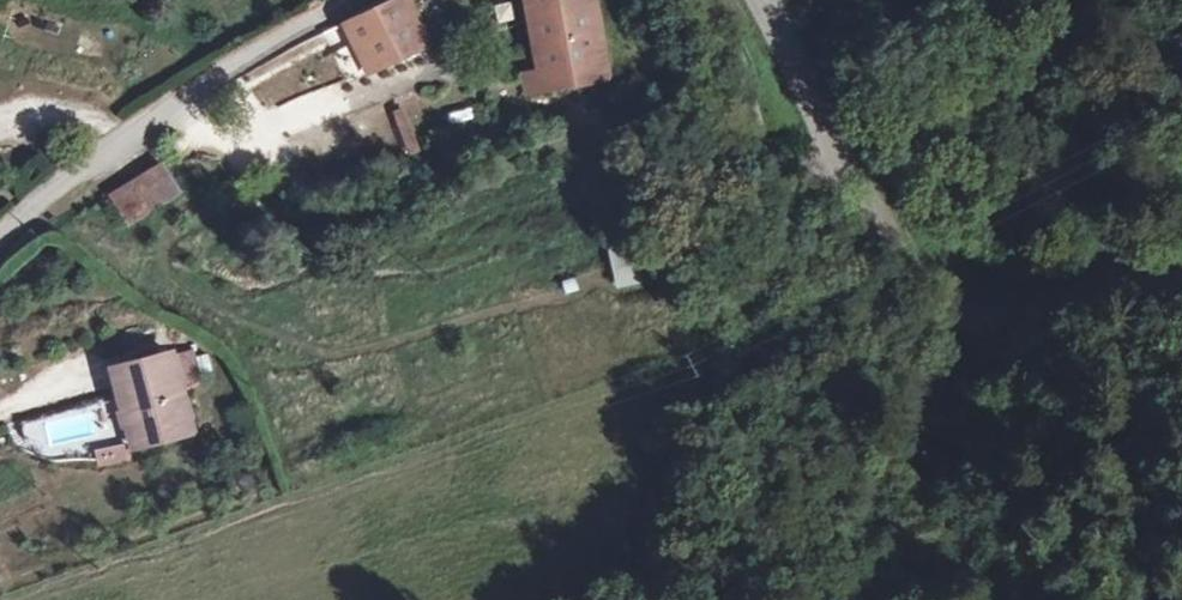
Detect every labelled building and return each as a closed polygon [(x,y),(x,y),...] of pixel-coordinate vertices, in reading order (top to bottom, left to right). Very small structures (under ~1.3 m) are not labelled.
[(429,45),(418,24),(422,23),(410,0),(386,0),(342,22),(368,74),(429,45)] [(540,70),(525,73),(527,87),(605,76),(594,0),(531,0),(540,70)] [(403,107),(391,111),(407,154),(419,150),(403,107)] [(164,149),(112,179),(130,209),(181,179),(164,149)] [(648,282),(639,241),(607,248),(616,289),(648,282)] [(201,365),(192,332),(174,337),(184,370),(201,365)] [(174,337),(173,334),(115,351),(138,429),(196,413),(184,370),(174,337)] [(28,443),(83,435),(80,412),(24,419),(28,443)]
